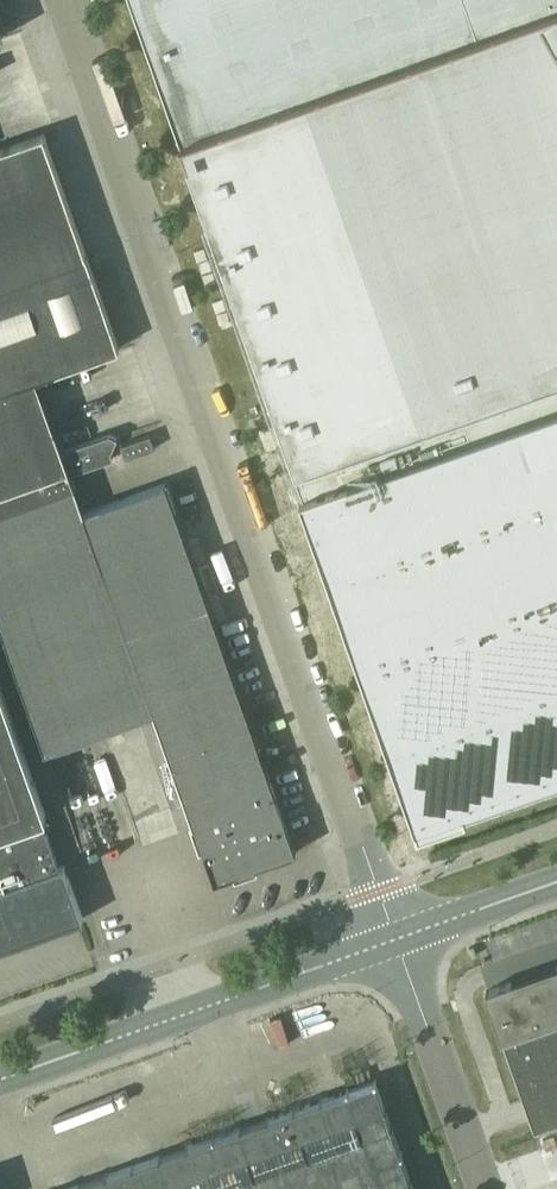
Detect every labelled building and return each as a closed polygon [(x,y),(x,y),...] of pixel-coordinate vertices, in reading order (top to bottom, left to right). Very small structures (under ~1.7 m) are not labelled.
[(166,86),(167,86),(169,92),(183,132),(183,133),(200,181),(202,187),(211,212),(279,405),(281,411),(298,459),(298,458),(299,460),(305,479),(304,479),(356,628),(363,649),(419,808),(420,807),(556,759),(556,0),(136,0),(166,86)] [(45,749),(156,710),(215,879),(297,851),(267,765),(268,765),(178,511),(167,482),(85,510),(72,472),(116,456),(114,450),(118,436),(111,433),(64,450),(37,376),(120,346),(45,132),(0,148),(0,620),(45,749)] [(122,443),(127,457),(156,447),(151,433),(122,443)] [(18,934),(32,929),(79,913),(81,919),(83,918),(84,918),(69,875),(62,877),(59,869),(66,866),(65,864),(60,866),(42,817),(47,815),(0,681),(0,941),(18,934)] [(536,1126),(556,1119),(556,966),(512,982),(512,981),(489,989),(487,990),(504,1038),(505,1038),(536,1126)] [(377,1078),(62,1188),(416,1188),(377,1078)]
